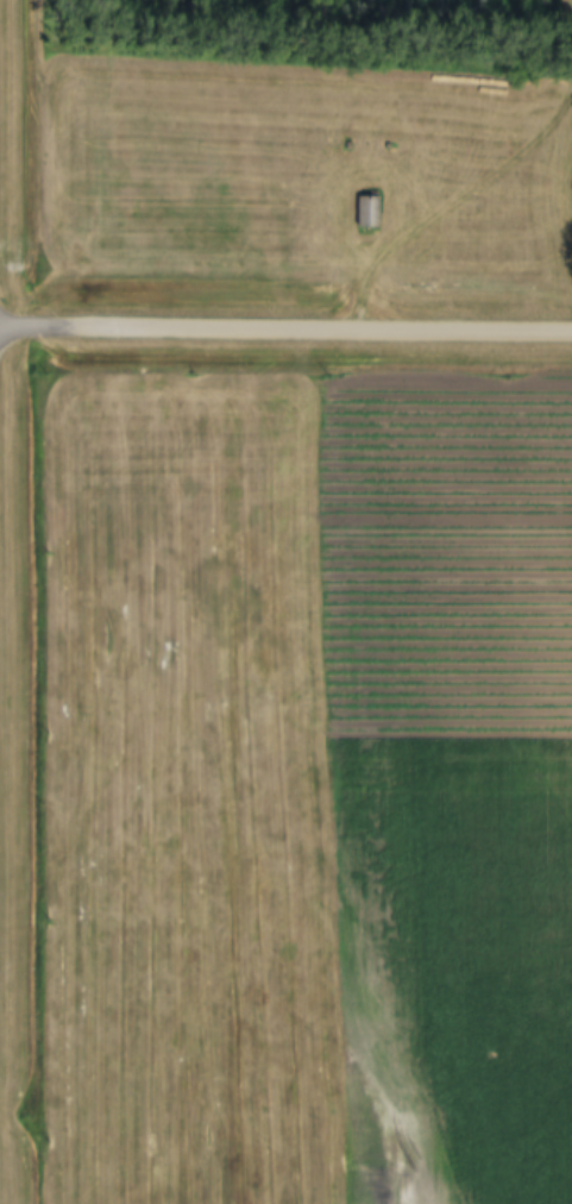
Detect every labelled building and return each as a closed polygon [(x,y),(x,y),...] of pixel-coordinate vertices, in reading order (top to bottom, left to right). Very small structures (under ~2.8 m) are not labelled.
[(351,230),(374,230),(374,199),(351,199),(351,230)]
